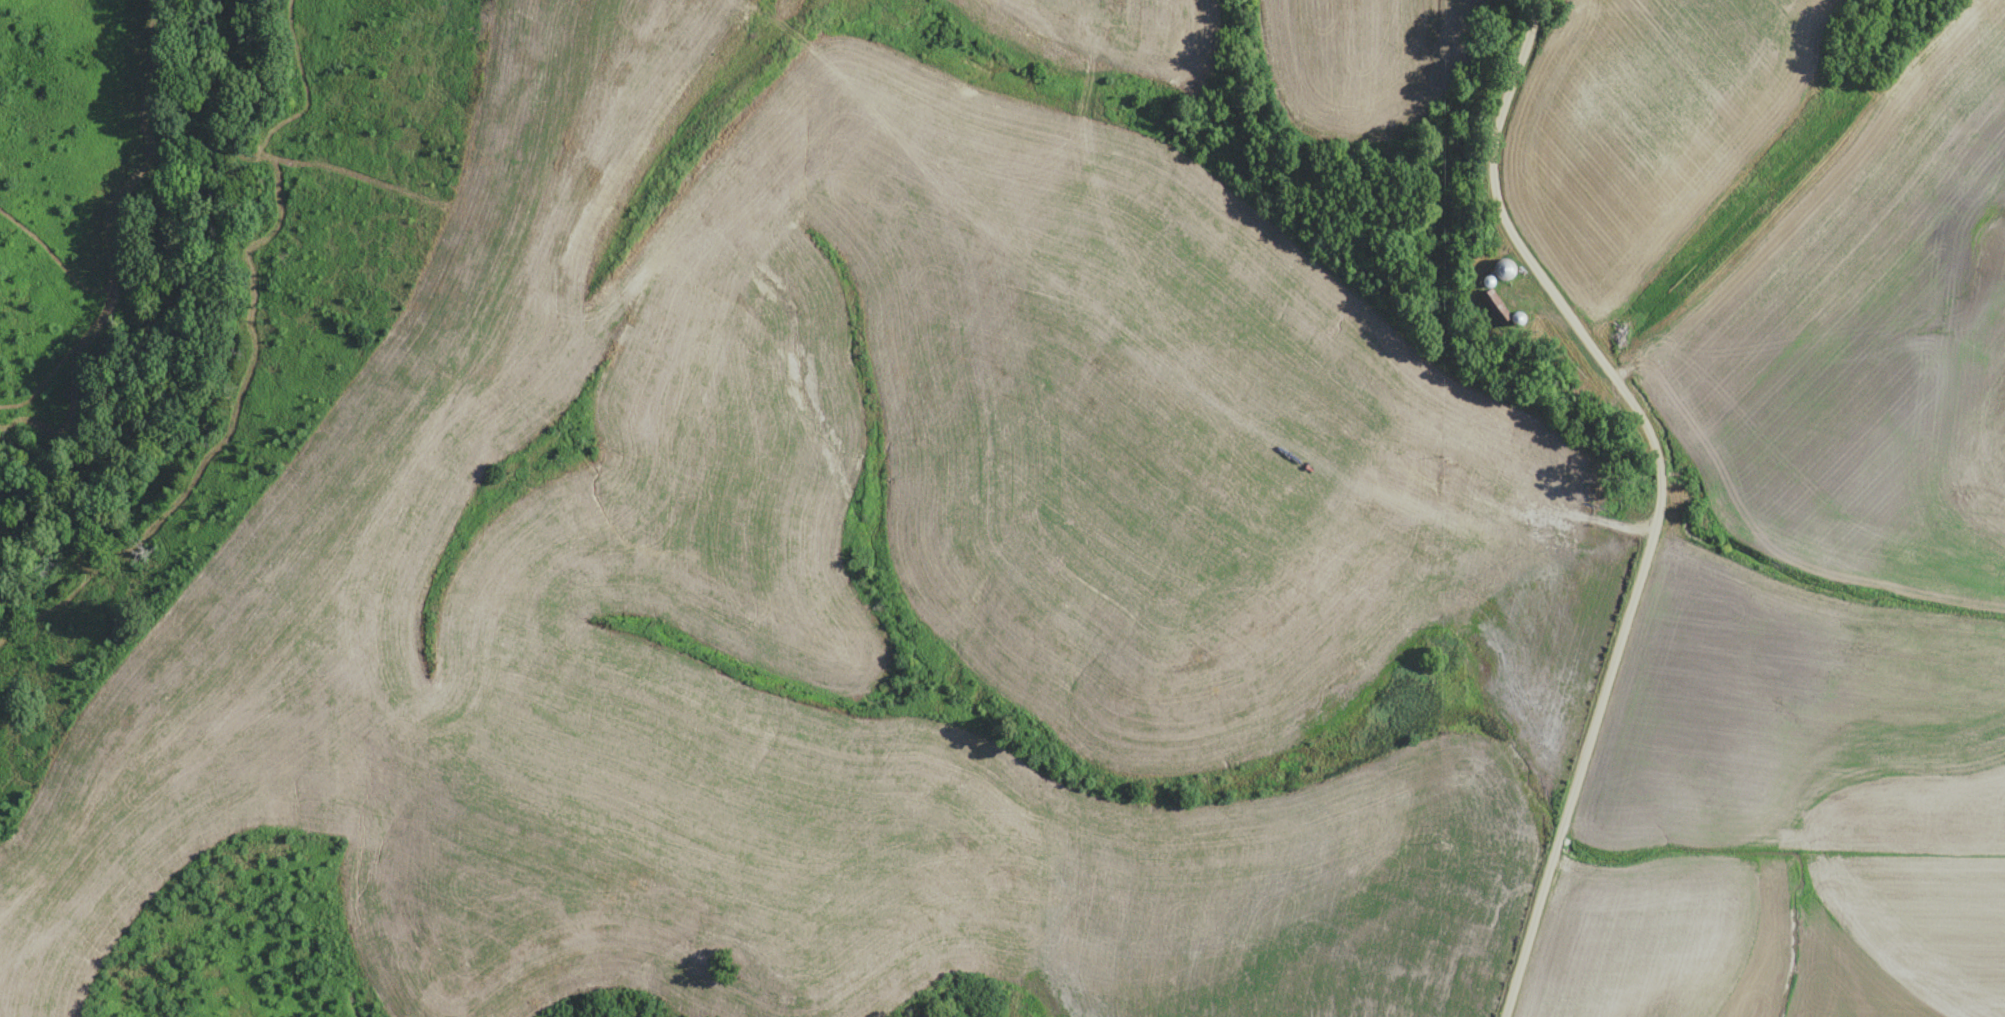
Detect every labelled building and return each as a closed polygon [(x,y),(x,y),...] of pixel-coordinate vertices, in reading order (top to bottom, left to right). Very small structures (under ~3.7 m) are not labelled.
[(1510,260),(1489,260),(1489,278),(1479,278),(1479,283),(1510,283),(1510,260)] [(1510,328),(1518,324),(1514,314),(1506,318),(1510,328)]
